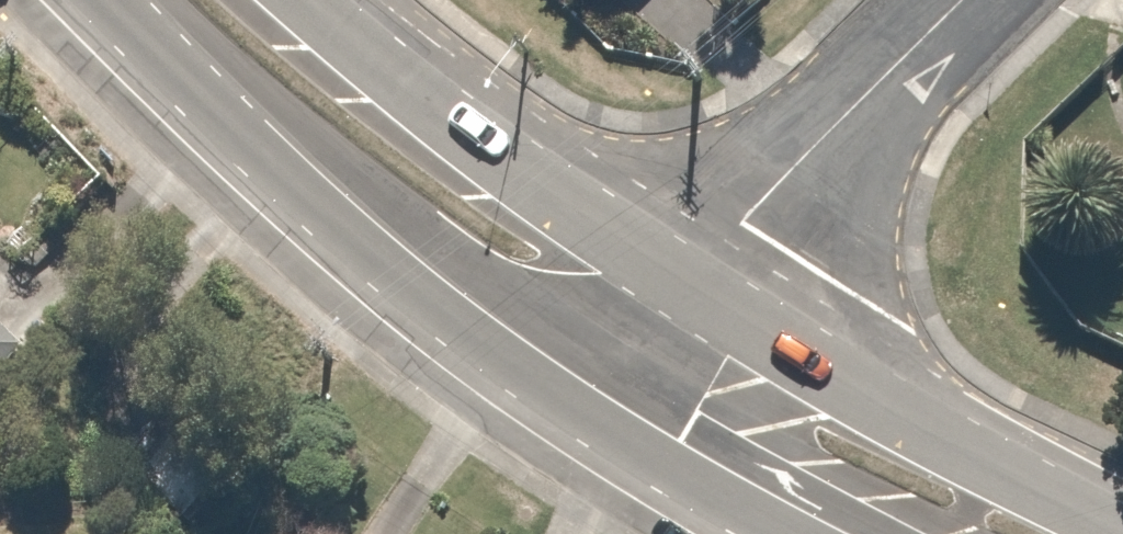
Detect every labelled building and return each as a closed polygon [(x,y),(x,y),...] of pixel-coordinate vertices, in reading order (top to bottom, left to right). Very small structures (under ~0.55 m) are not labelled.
[(181,428),(127,475),(166,520),(220,474),(181,428)]
